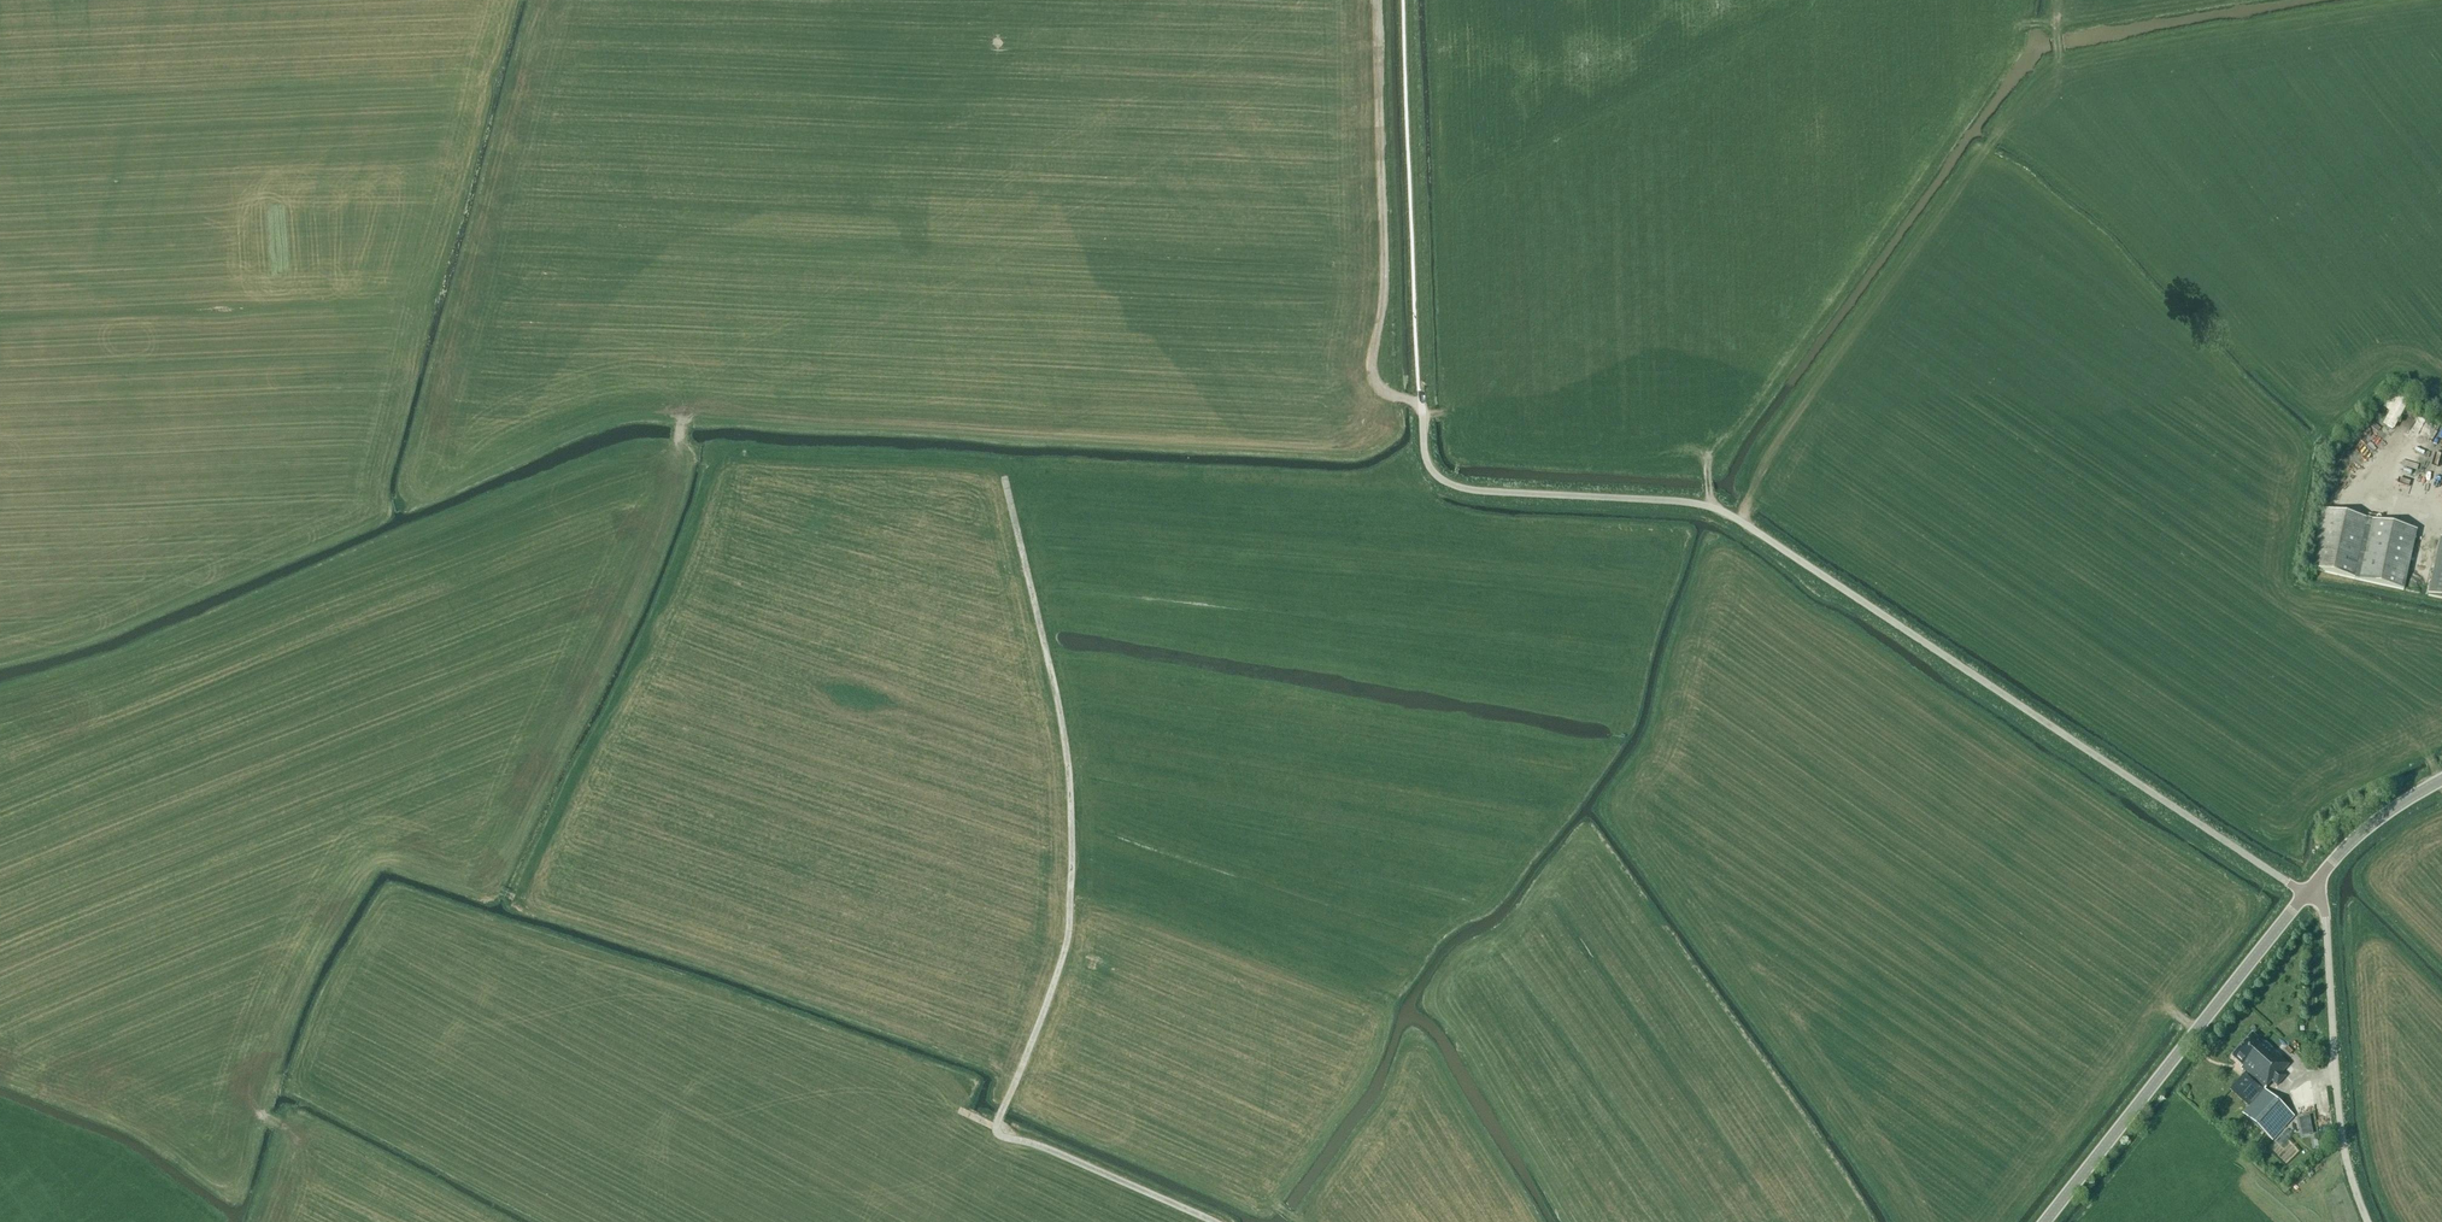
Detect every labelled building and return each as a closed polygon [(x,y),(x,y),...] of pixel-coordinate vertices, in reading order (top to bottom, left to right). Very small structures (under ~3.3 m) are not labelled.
[(2409,397),(2400,392),(2384,424),(2393,429),(2401,413),(2409,397)] [(2403,590),(2416,531),(2322,511),(2309,569),(2403,590)] [(2440,539),(2427,596),(2441,599),(2441,539),(2440,539)] [(2282,1073),(2290,1065),(2265,1043),(2263,1044),(2252,1035),(2232,1057),(2243,1067),(2241,1069),(2246,1073),(2230,1090),(2249,1107),(2243,1114),(2273,1140),(2295,1116),(2265,1090),(2272,1082),(2277,1086),(2286,1077),(2282,1073)] [(2288,1161),(2301,1149),(2286,1132),(2272,1145),(2288,1161)]
